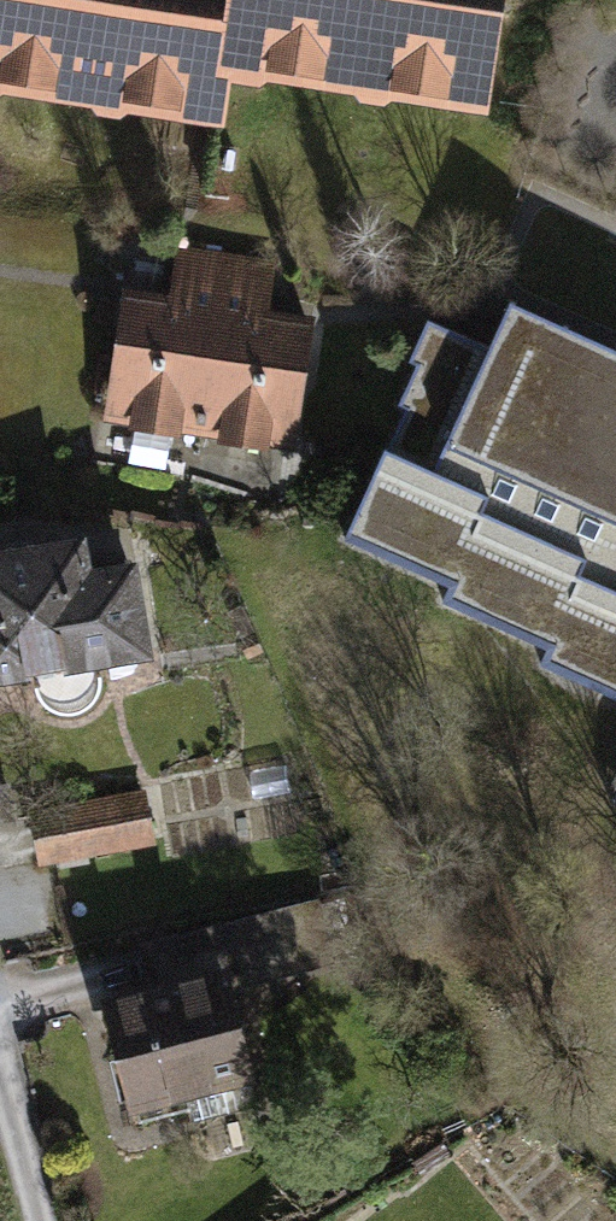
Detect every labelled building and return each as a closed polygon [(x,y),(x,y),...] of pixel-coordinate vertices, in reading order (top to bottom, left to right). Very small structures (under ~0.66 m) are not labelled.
[(6,80),(89,92),(99,108),(117,111),(130,99),(217,111),(224,61),(229,61),(239,77),(257,78),(270,68),(353,80),(363,95),(382,98),(395,87),(481,99),(496,0),(0,0),(0,85),(6,80)] [(180,250),(175,281),(266,295),(271,264),(180,250)] [(117,411),(200,424),(216,312),(127,298),(119,354),(124,359),(117,411)] [(615,700),(615,349),(508,300),(488,346),(426,319),(406,361),(414,364),(395,406),(403,409),(385,448),(383,447),(342,539),(447,586),(440,602),(544,649),(537,665),(615,700)] [(308,325),(216,312),(200,424),(283,436),(292,387),(300,380),(308,325)] [(0,559),(0,673),(141,650),(128,571),(83,578),(77,547),(0,559)] [(608,802),(615,806),(615,785),(608,802)] [(8,787),(0,788),(0,821),(14,818),(8,787)] [(149,841),(141,794),(31,813),(40,861),(149,841)] [(316,901),(228,923),(240,970),(309,953),(312,966),(331,961),(316,901)] [(246,1074),(222,975),(111,1002),(139,1120),(190,1108),(185,1089),(246,1074)]
